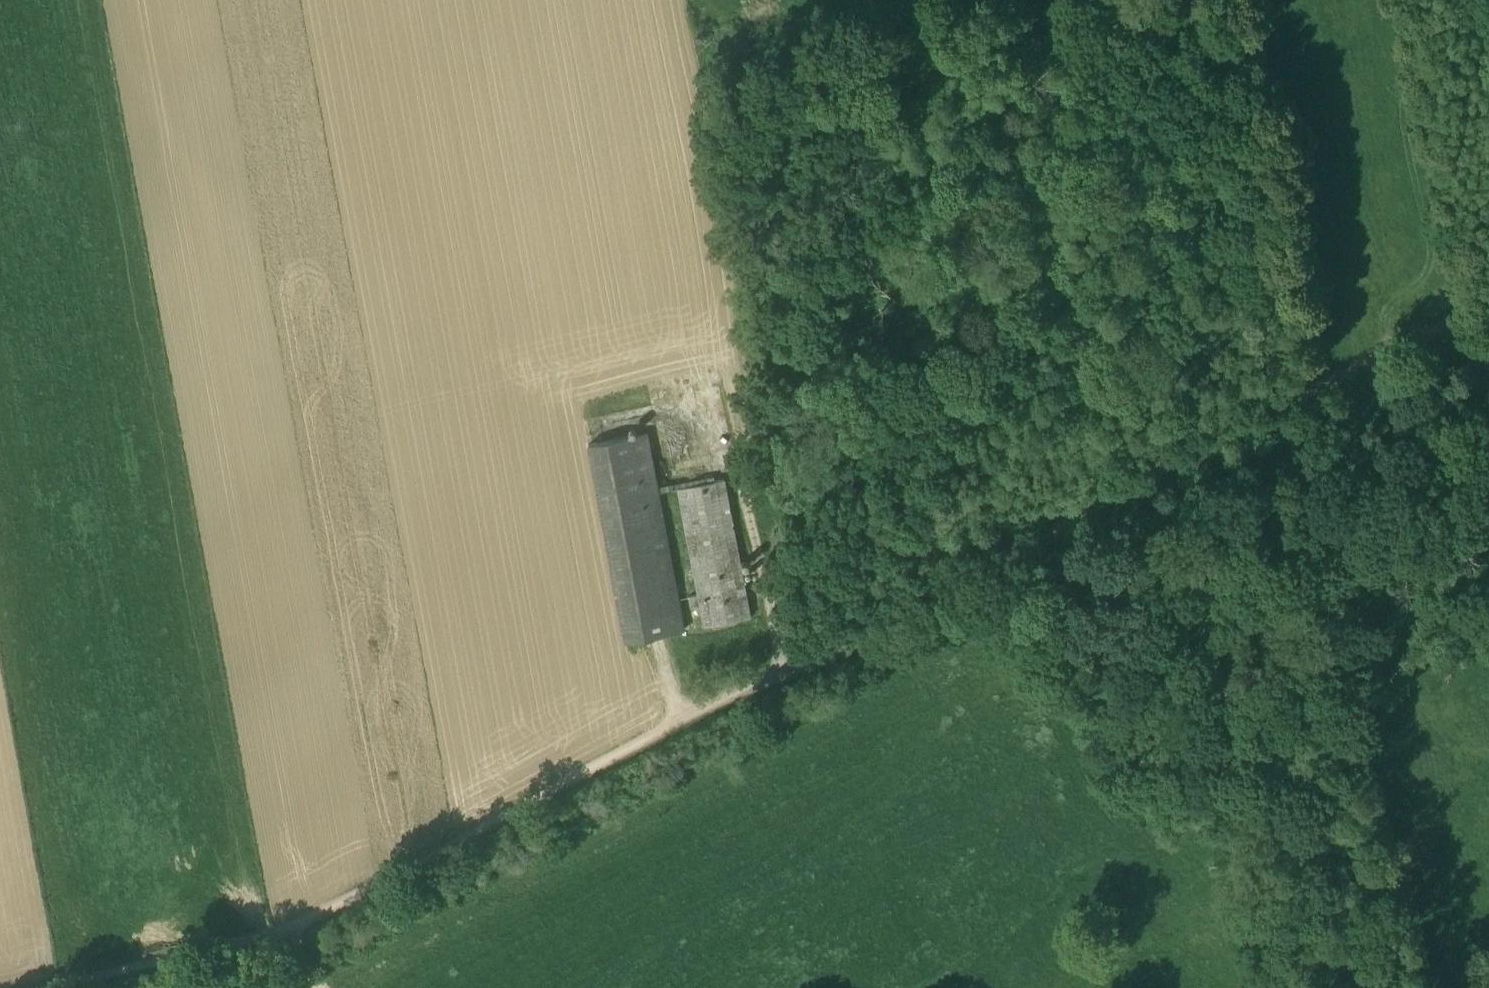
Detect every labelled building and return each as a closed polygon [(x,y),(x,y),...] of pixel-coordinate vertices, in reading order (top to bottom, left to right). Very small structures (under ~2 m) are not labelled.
[(648,439),(584,450),(626,648),(684,635),(648,439)] [(726,487),(685,496),(715,632),(756,623),(726,487)]
